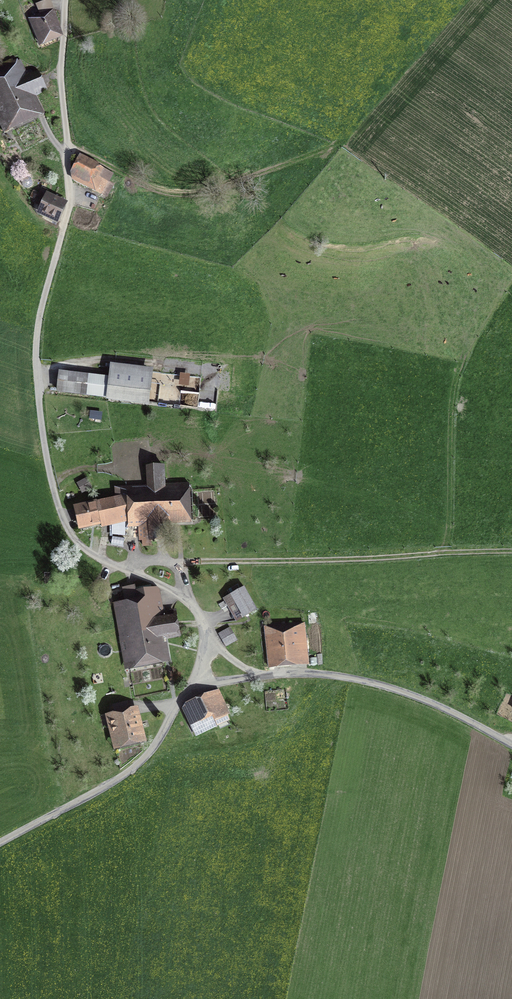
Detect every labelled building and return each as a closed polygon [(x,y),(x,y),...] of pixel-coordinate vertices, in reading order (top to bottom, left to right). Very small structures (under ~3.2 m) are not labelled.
[(40,14),(49,10),(52,9),(49,0),(46,0),(36,5),(40,14)] [(28,19),(38,41),(58,33),(49,10),(40,14),(28,19)] [(35,110),(28,97),(45,89),(35,68),(19,76),(12,62),(0,67),(0,126),(0,127),(35,110)] [(72,168),(77,171),(72,179),(106,196),(113,183),(108,180),(112,172),(94,163),(92,166),(77,158),(72,168)] [(40,194),(36,204),(42,207),(39,214),(57,222),(66,202),(48,194),(47,197),(40,194)] [(148,372),(111,368),(110,379),(59,373),(57,391),(145,401),(148,372)] [(120,499),(97,504),(101,522),(120,518),(121,522),(126,521),(126,527),(139,526),(139,539),(143,539),(143,545),(150,545),(150,538),(168,537),(167,518),(184,517),(182,484),(164,485),(164,466),(147,467),(148,486),(124,487),(125,493),(119,493),(120,499)] [(81,526),(101,522),(97,504),(77,508),(81,526)] [(256,608),(244,586),(224,598),(228,605),(236,600),(244,614),(256,608)] [(121,603),(132,661),(161,655),(158,637),(177,634),(173,612),(163,614),(159,595),(151,597),(149,588),(134,591),(136,600),(121,603)] [(224,600),(218,603),(220,608),(227,605),(224,600)] [(236,640),(229,627),(217,633),(224,646),(236,640)] [(273,631),(276,662),(306,659),(304,628),(273,631)] [(218,689),(185,704),(194,724),(191,726),(195,735),(227,721),(225,715),(229,713),(218,689)] [(112,705),(114,713),(110,714),(117,744),(139,738),(132,709),(127,710),(126,702),(112,705)]
